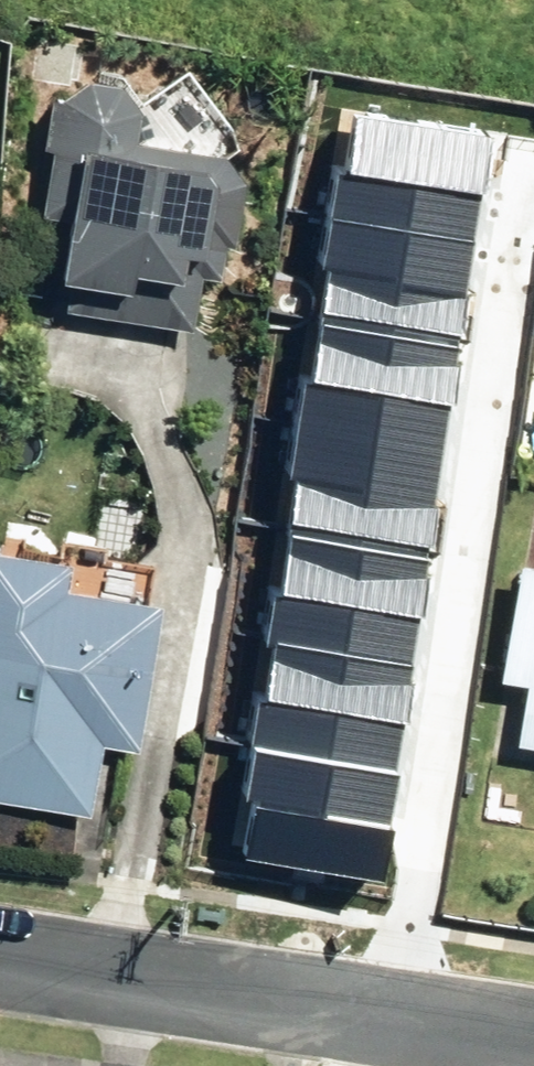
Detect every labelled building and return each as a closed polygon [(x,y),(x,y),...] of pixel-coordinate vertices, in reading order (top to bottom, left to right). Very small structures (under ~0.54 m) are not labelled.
[(78,207),(66,306),(221,325),(242,166),(223,138),(138,127),(142,94),(121,71),(81,67),(56,84),(51,136),(64,137),(55,203),(78,207)] [(491,135),(355,114),(339,222),(475,242),(491,135)] [(460,339),(475,242),(339,222),(324,319),(460,339)] [(460,339),(324,319),(315,382),(307,435),(443,455),(451,402),(460,339)] [(427,561),(443,455),(307,435),(291,541),(427,561)] [(94,808),(105,736),(140,742),(162,593),(71,579),(75,551),(0,541),(0,794),(94,808)] [(291,541),(275,645),(411,666),(427,561),(291,541)] [(526,552),(510,670),(533,673),(533,554),(526,552)] [(259,755),(395,775),(411,666),(275,645),(259,755)] [(533,774),(533,686),(522,773),(533,774)] [(259,755),(244,855),(380,875),(395,775),(259,755)]
